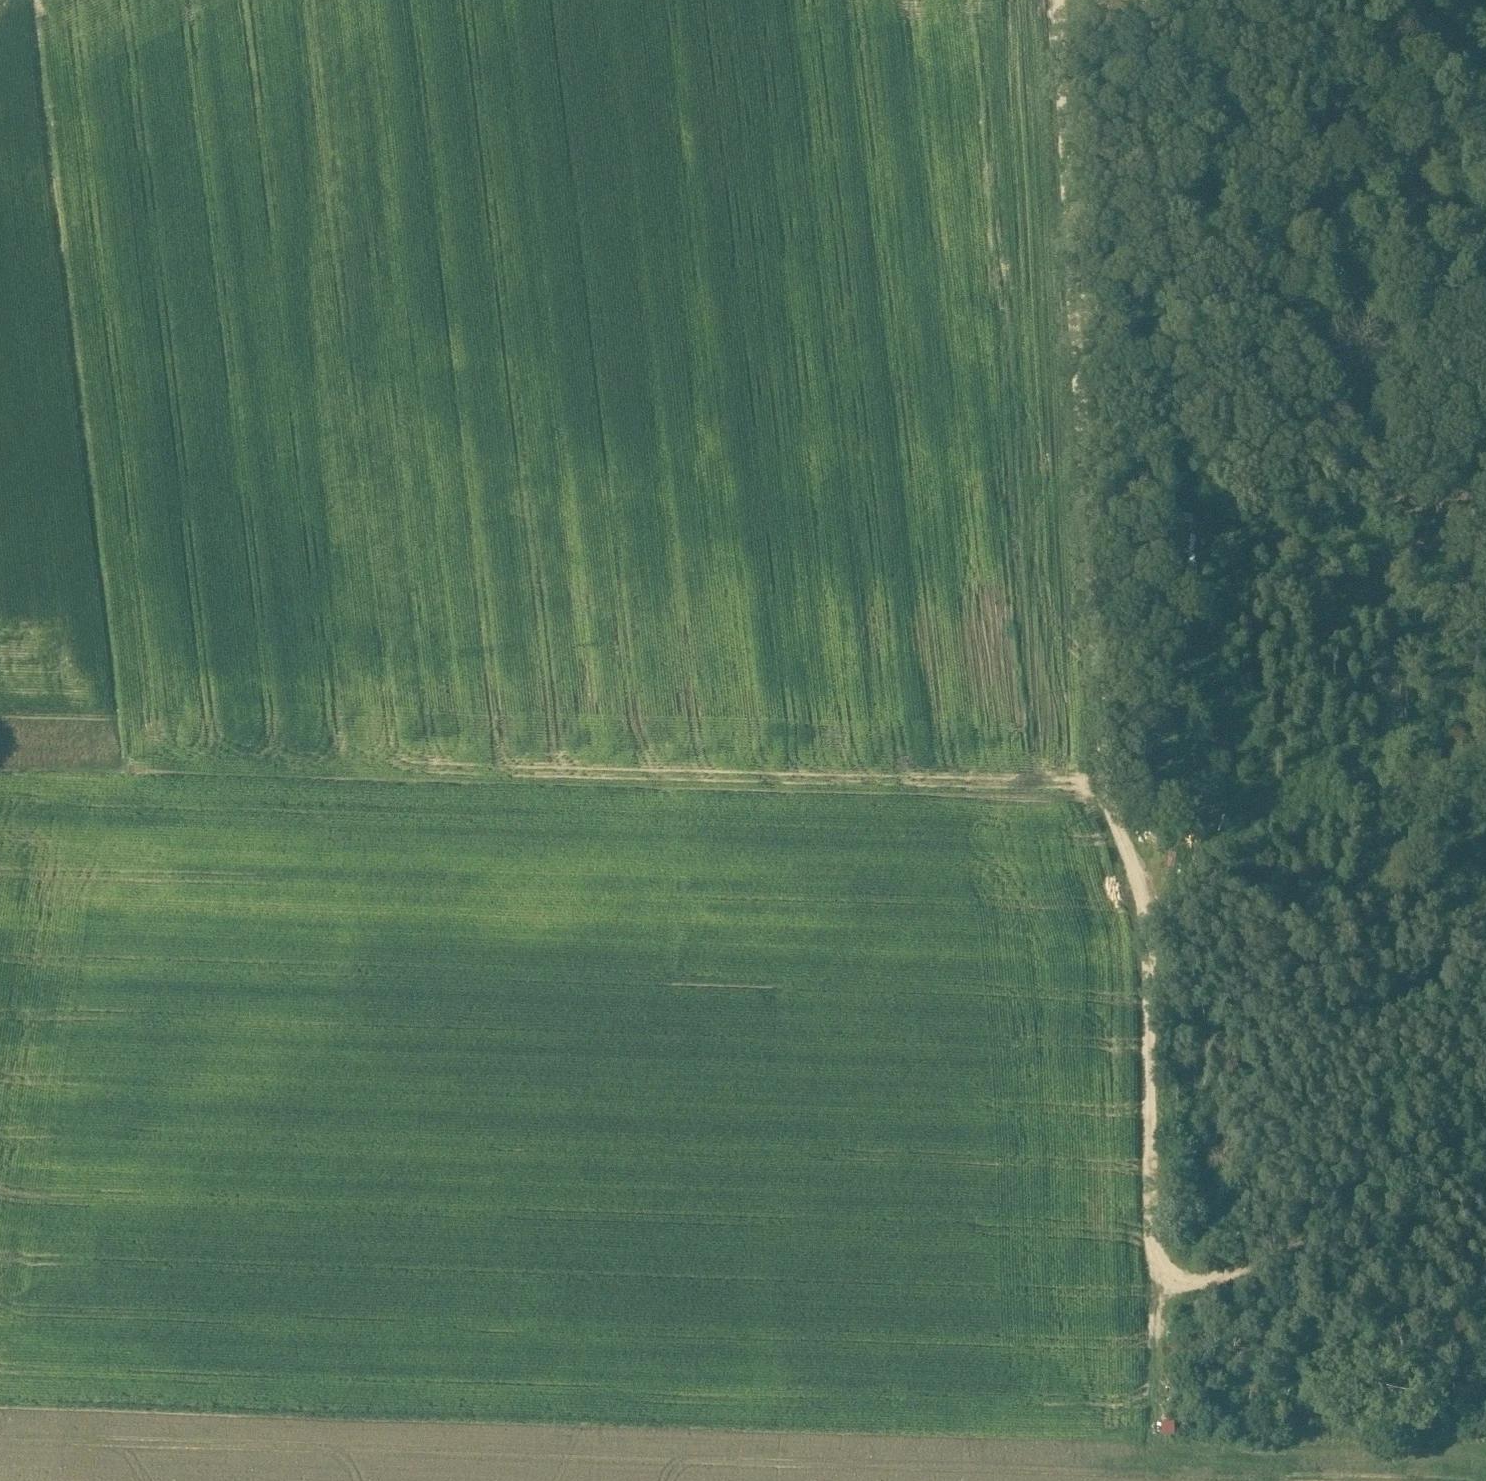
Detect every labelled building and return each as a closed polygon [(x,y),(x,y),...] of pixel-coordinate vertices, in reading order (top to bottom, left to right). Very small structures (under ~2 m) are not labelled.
[(1169,1436),(1170,1423),(1157,1423),(1156,1436),(1169,1436)]
